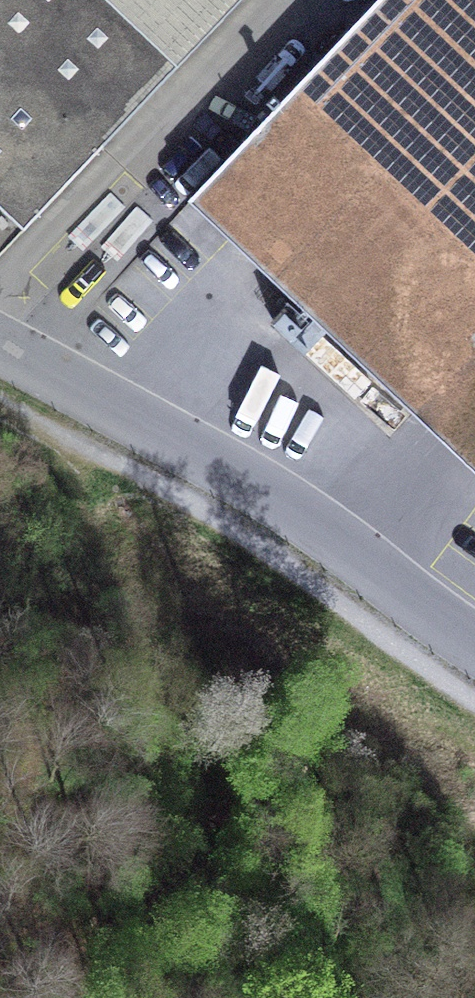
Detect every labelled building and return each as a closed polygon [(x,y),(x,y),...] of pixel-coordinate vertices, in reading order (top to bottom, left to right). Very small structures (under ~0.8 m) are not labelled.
[(0,7),(0,52),(102,148),(103,148),(67,113),(141,35),(177,69),(243,0),(6,0),(0,7)] [(412,414),(474,347),(474,0),(381,0),(188,203),(412,414)] [(67,113),(103,148),(177,69),(141,35),(67,113)] [(24,231),(102,148),(0,52),(0,209),(24,231)] [(412,414),(460,460),(474,474),(474,347),(412,414)]
